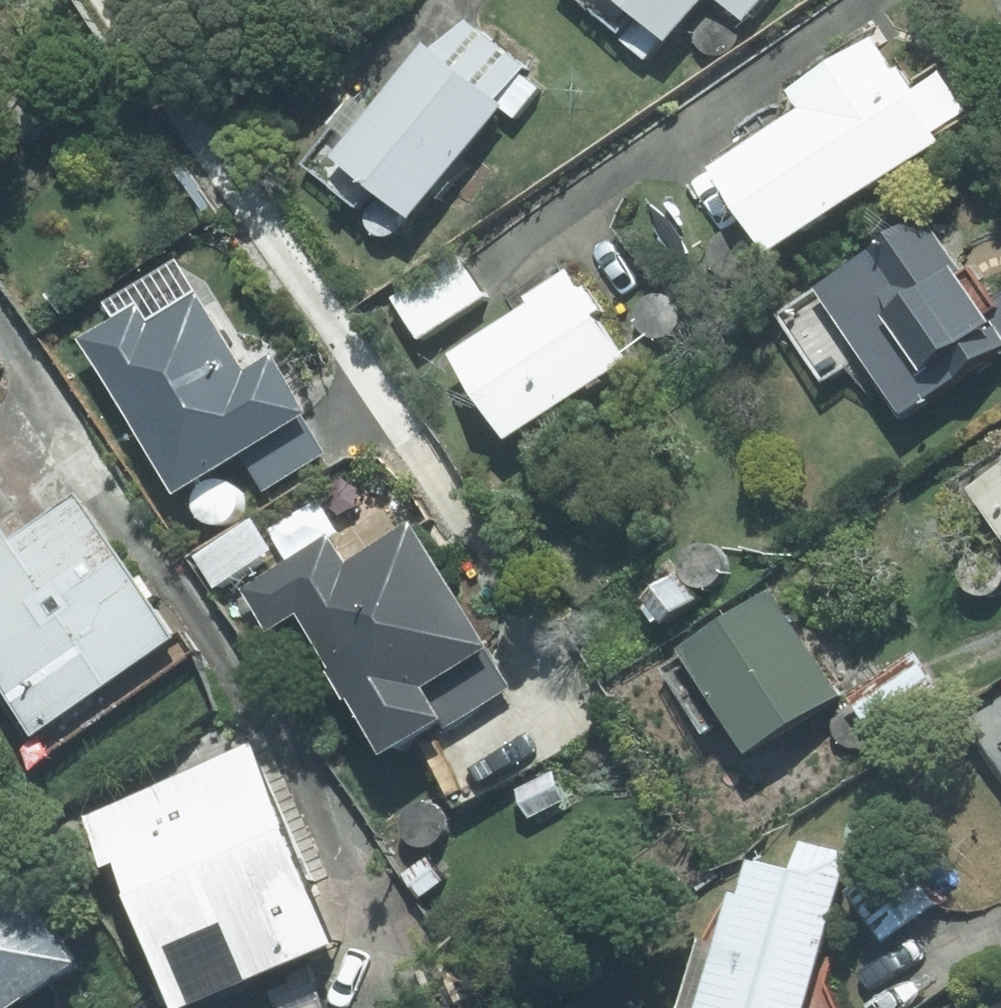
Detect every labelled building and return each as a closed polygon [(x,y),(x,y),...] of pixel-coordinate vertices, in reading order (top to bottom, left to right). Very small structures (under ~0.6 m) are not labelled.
[(694,39),(729,0),(650,0),(694,39)] [(759,17),(775,0),(739,0),(759,17)] [(631,39),(660,60),(675,38),(647,18),(631,39)] [(533,117),(554,88),(534,74),(541,64),(480,20),(455,53),(440,43),(357,155),(440,217),(521,108),(533,117)] [(829,105),(746,162),(806,249),(963,140),(892,36),(817,88),(829,105)] [(932,414),(1000,362),(1000,279),(991,266),(979,274),(937,216),(839,290),(932,414)] [(477,257),(412,300),(437,339),(502,295),(477,257)] [(545,295),(550,302),(475,354),(534,439),(649,360),(584,268),(545,295)] [(103,337),(209,491),(257,458),(280,493),(340,452),(316,418),(332,408),(294,351),(266,370),(213,292),(167,322),(154,303),(103,337)] [(66,730),(197,629),(93,494),(34,540),(0,496),(0,645),(66,730)] [(516,645),(430,522),(369,565),(347,535),(267,590),(296,631),(325,610),(426,756),(525,687),(503,655),(516,645)] [(698,575),(663,599),(678,622),(713,598),(698,575)] [(701,647),(778,753),(858,695),(780,589),(701,647)] [(930,651),(867,697),(891,729),(953,684),(930,651)] [(267,751),(122,827),(140,863),(151,857),(194,938),(265,901),(302,973),(366,940),(267,751)] [(568,773),(538,787),(548,808),(578,794),(568,773)] [(3,1007),(41,1007),(109,953),(0,821),(0,1005),(3,1007)] [(719,1007),(832,1007),(867,854),(824,846),(819,871),(775,861),(767,897),(758,893),(746,948),(732,946),(719,1007)] [(440,858),(424,871),(443,895),(460,882),(440,858)] [(865,892),(902,942),(948,907),(911,858),(865,892)]
